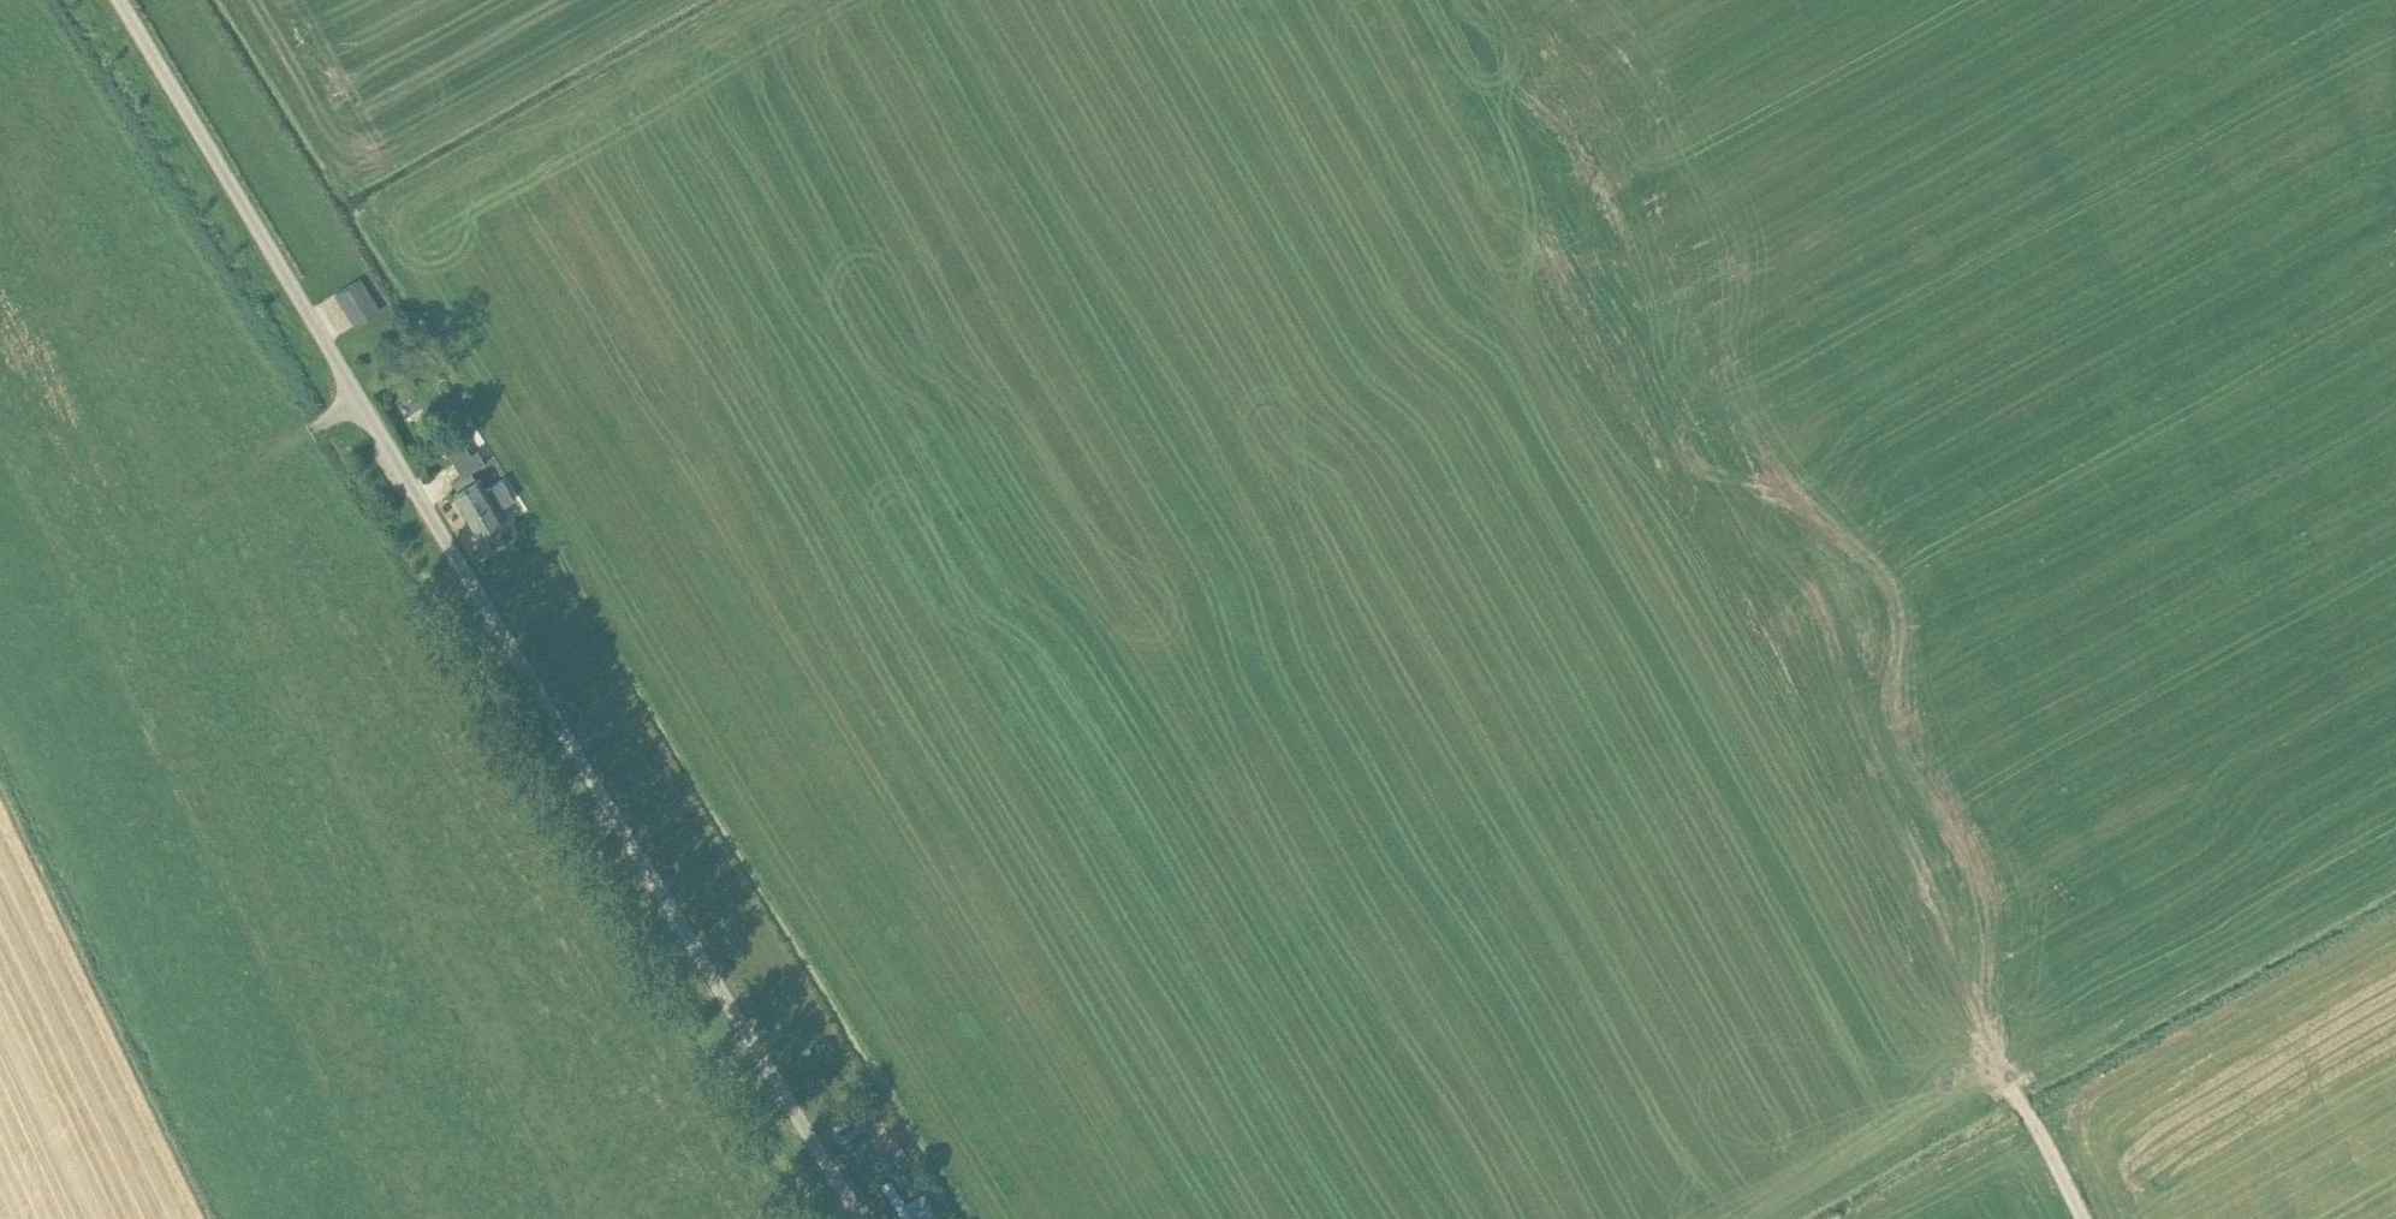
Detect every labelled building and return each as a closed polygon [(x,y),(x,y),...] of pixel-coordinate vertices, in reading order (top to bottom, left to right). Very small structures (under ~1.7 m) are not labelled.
[(360,278),(335,294),(355,325),(380,309),(360,278)] [(478,534),(503,518),(498,510),(514,501),(502,480),(486,490),(480,479),(476,482),(470,472),(485,463),(477,450),(471,454),(456,429),(440,439),(462,476),(452,481),(458,491),(453,493),(478,534)] [(925,1197),(916,1182),(893,1196),(901,1211),(906,1218),(937,1218),(925,1197)]
